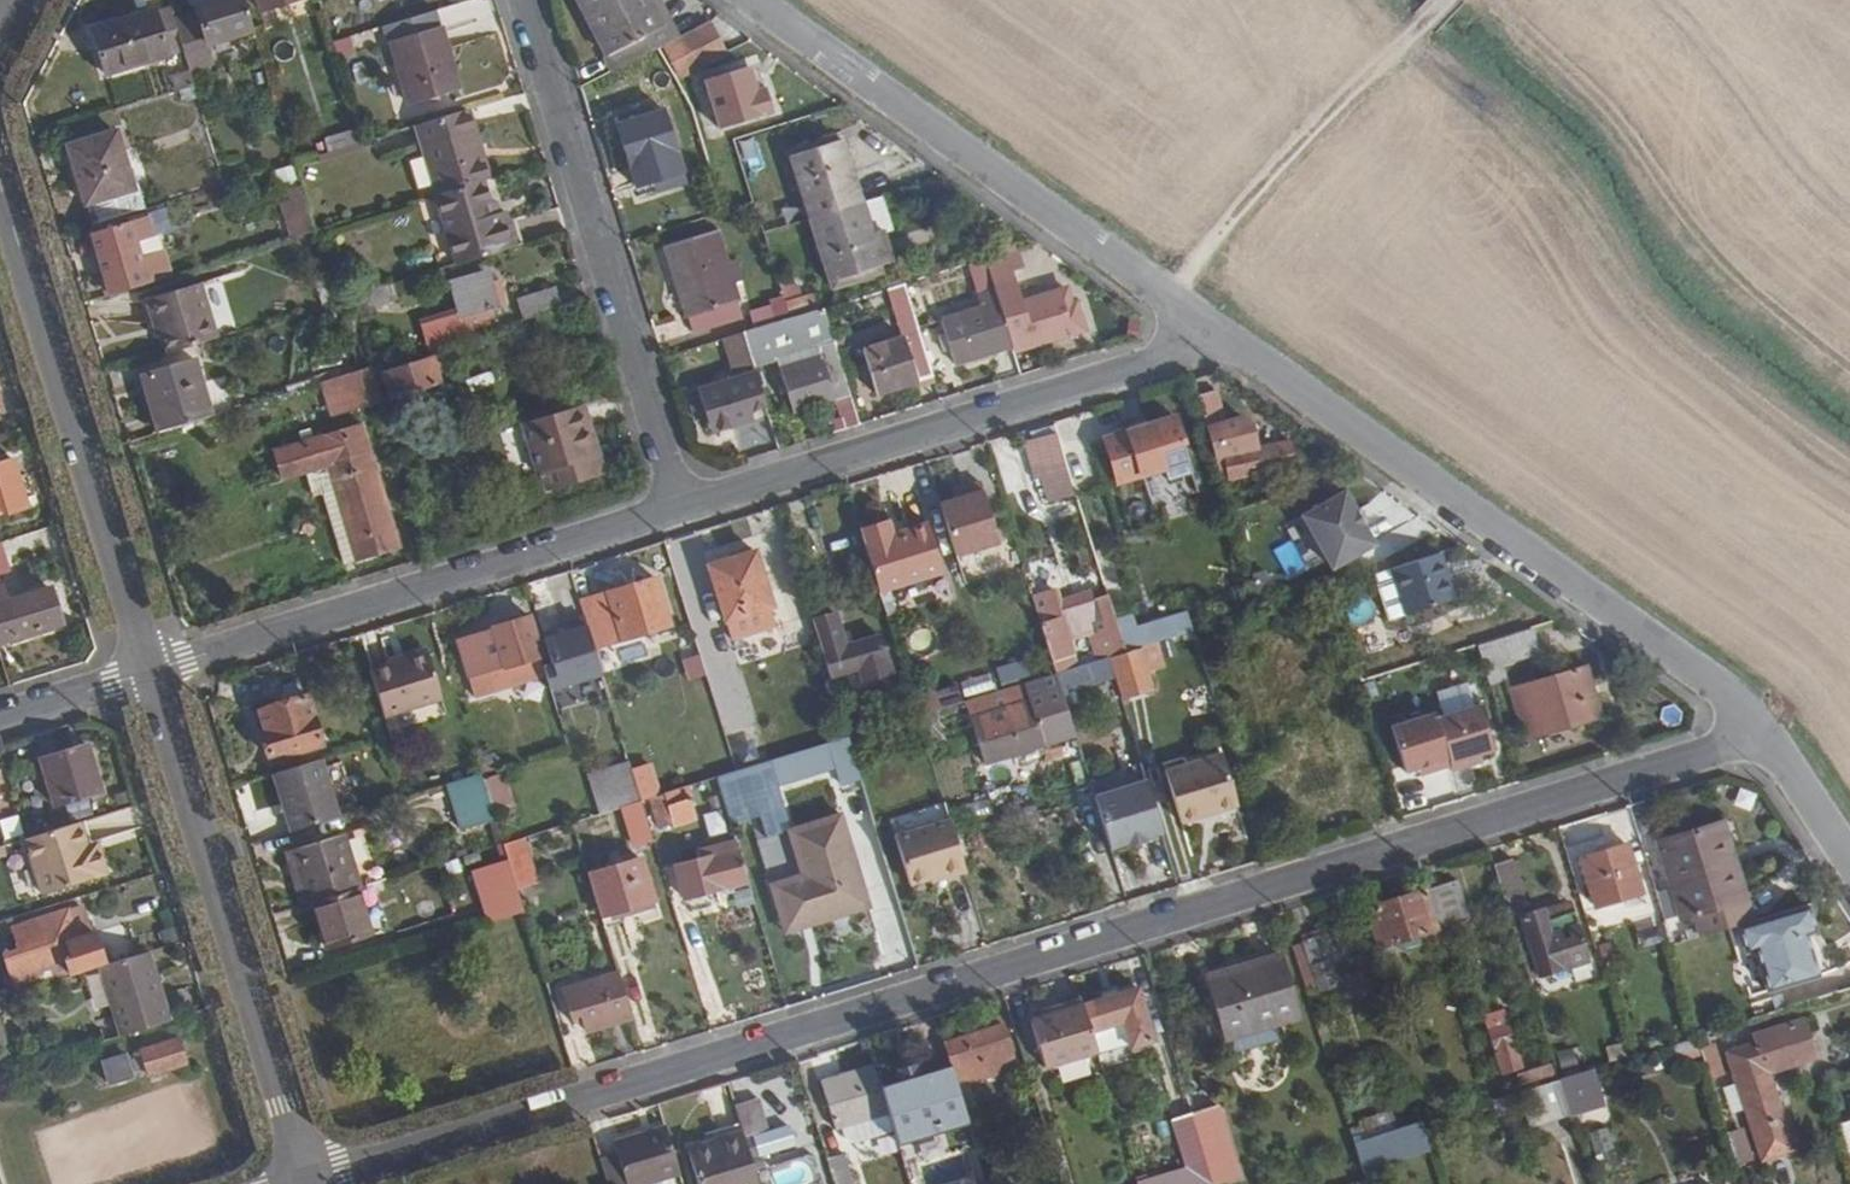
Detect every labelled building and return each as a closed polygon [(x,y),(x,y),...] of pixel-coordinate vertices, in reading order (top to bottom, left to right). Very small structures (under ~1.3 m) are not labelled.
[(184,51),(189,70),(215,62),(209,42),(254,30),(244,0),(203,0),(195,3),(196,10),(173,17),(184,51)] [(260,13),(301,0),(256,0),(260,13)] [(606,75),(673,38),(652,0),(566,0),(606,75)] [(173,17),(170,8),(150,14),(149,11),(89,30),(103,75),(184,51),(173,17)] [(680,81),(726,56),(710,26),(664,50),(680,81)] [(442,27),(393,42),(412,106),(462,91),(442,27)] [(702,72),(720,130),(775,112),(756,55),(702,72)] [(173,74),(178,91),(195,87),(189,70),(173,74)] [(489,180),(468,109),(418,125),(440,195),(444,193),(483,182),(489,180)] [(615,121),(638,189),(681,175),(662,114),(651,117),(649,111),(615,121)] [(65,145),(92,224),(141,208),(115,131),(65,145)] [(363,141),(360,132),(325,142),(328,152),(363,141)] [(812,215),(863,199),(843,138),(792,152),(812,215)] [(494,178),(489,180),(483,182),(494,216),(505,213),(494,178)] [(494,216),(483,182),(444,193),(465,262),(517,246),(505,213),(494,216)] [(291,216),(310,210),(304,189),(284,195),(291,216)] [(883,261),(863,199),(812,215),(833,277),(883,261)] [(297,238),(317,232),(310,210),(291,216),(297,238)] [(95,232),(114,292),(175,275),(162,234),(156,236),(150,215),(95,232)] [(727,260),(716,229),(668,244),(696,331),(746,316),(733,281),(745,277),(738,257),(727,260)] [(1030,268),(1024,248),(986,260),(992,279),(1030,268)] [(992,279),(986,260),(969,264),(980,299),(997,295),(996,289),(992,279)] [(498,312),(487,274),(450,285),(463,331),(493,322),(491,314),(498,312)] [(402,307),(418,303),(411,277),(395,282),(402,307)] [(781,288),(791,318),(809,313),(800,282),(781,288)] [(162,330),(168,352),(215,337),(199,283),(145,301),(151,319),(159,317),(162,330)] [(875,395),(935,376),(907,283),(890,288),(907,338),(861,351),(875,395)] [(1058,289),(1072,333),(1087,328),(1075,283),(1058,289)] [(1000,307),(1013,346),(1028,342),(1031,346),(1072,333),(1058,289),(1016,302),(1011,284),(996,289),(997,295),(1000,307)] [(392,300),(387,285),(356,296),(361,310),(392,300)] [(522,320),(562,308),(555,286),(515,298),(522,320)] [(954,365),(1013,346),(1000,307),(982,313),(980,308),(941,321),(954,365)] [(567,322),(563,308),(539,315),(542,329),(567,322)] [(795,412),(851,394),(825,309),(809,313),(791,318),(743,334),(761,389),(767,388),(766,382),(771,381),(771,359),(811,347),(812,353),(819,349),(822,355),(783,367),(795,412)] [(159,317),(151,319),(154,333),(162,330),(159,317)] [(752,417),(768,414),(761,389),(743,334),(729,337),(741,377),(700,390),(713,435),(754,424),(752,417)] [(724,339),(687,349),(694,370),(730,358),(724,339)] [(394,398),(442,382),(437,366),(444,363),(441,355),(386,372),(394,398)] [(140,376),(157,431),(209,416),(192,360),(140,376)] [(326,417),(369,404),(364,387),(359,369),(316,383),(326,417)] [(364,387),(369,404),(381,402),(377,384),(364,387)] [(1199,396),(1206,420),(1224,414),(1216,392),(1199,396)] [(830,404),(837,428),(858,422),(851,398),(830,404)] [(579,405),(526,422),(540,475),(546,473),(551,489),(607,472),(601,452),(596,454),(579,405)] [(1238,439),(1230,416),(1222,419),(1228,441),(1238,439)] [(1152,425),(1108,439),(1120,481),(1165,467),(1152,425)] [(1028,438),(1042,505),(1072,499),(1059,432),(1028,438)] [(1292,443),(1227,455),(1231,477),(1296,466),(1292,443)] [(315,466),(345,562),(400,545),(371,449),(315,466)] [(0,458),(0,513),(25,504),(10,455),(0,458)] [(941,504),(956,556),(1000,543),(981,482),(961,488),(964,496),(957,498),(941,504)] [(964,496),(961,488),(954,490),(957,498),(964,496)] [(1348,490),(1305,514),(1304,521),(1309,531),(1316,533),(1335,567),(1377,543),(1366,524),(1359,510),(1348,490)] [(861,535),(878,592),(942,571),(927,524),(892,534),(889,525),(861,535)] [(755,550),(707,564),(724,620),(726,620),(730,637),(773,624),(768,607),(772,606),(755,550)] [(1460,600),(1446,553),(1392,569),(1406,616),(1460,600)] [(1392,569),(1378,574),(1391,620),(1406,616),(1392,569)] [(657,577),(595,596),(604,627),(617,623),(622,639),(671,624),(657,577)] [(0,587),(0,642),(58,625),(47,589),(6,602),(0,587)] [(1067,654),(1122,638),(1109,596),(1060,610),(1063,619),(1042,625),(1057,672),(1072,668),(1067,654)] [(856,643),(845,608),(821,616),(838,670),(851,666),(856,681),(889,671),(880,637),(856,643)] [(1126,651),(1194,631),(1188,613),(1138,628),(1140,633),(1122,638),(1126,651)] [(478,632),(455,638),(467,678),(540,654),(528,617),(489,629),(486,620),(476,623),(478,632)] [(583,621),(543,635),(557,674),(548,677),(560,708),(609,690),(583,621)] [(1535,655),(1528,630),(1478,645),(1486,670),(1503,664),(1535,655)] [(1143,651),(1115,660),(1125,695),(1155,687),(1143,651)] [(428,652),(370,669),(385,715),(442,698),(428,652)] [(995,669),(1000,685),(1029,676),(1025,660),(995,669)] [(1486,670),(1490,684),(1506,679),(1503,664),(1486,670)] [(1073,672),(1072,668),(1057,672),(1059,677),(1073,672)] [(1576,669),(1509,689),(1524,741),(1591,720),(1576,669)] [(966,699),(995,686),(988,672),(960,686),(966,699)] [(1058,677),(1057,672),(1028,682),(1033,696),(972,713),(985,760),(1075,733),(1058,677)] [(998,690),(968,700),(972,713),(1033,696),(1028,682),(998,690)] [(1441,710),(1393,724),(1410,780),(1498,754),(1482,702),(1475,704),(1468,682),(1436,691),(1441,710)] [(935,711),(963,700),(957,683),(928,693),(935,711)] [(325,747),(309,696),(261,710),(268,734),(263,735),(269,756),(294,749),(296,756),(325,747)] [(838,781),(861,774),(849,736),(770,761),(778,782),(832,765),(838,781)] [(89,745),(43,759),(57,802),(103,788),(89,745)] [(1219,806),(1219,809),(1237,803),(1221,751),(1164,769),(1181,820),(1199,816),(1198,813),(1219,806)] [(603,812),(641,800),(631,771),(628,760),(591,771),(603,812)] [(274,777),(290,834),(337,819),(320,763),(274,777)] [(631,771),(641,800),(647,798),(658,794),(650,766),(631,771)] [(462,832),(497,821),(494,813),(484,780),(482,774),(447,785),(462,832)] [(484,780),(494,813),(513,807),(503,774),(484,780)] [(1144,835),(1163,830),(1149,784),(1096,800),(1110,846),(1128,840),(1144,835)] [(658,794),(647,798),(656,828),(695,815),(689,798),(667,805),(664,793),(658,794)] [(1199,816),(1219,809),(1219,806),(1198,813),(1199,816)] [(709,835),(727,829),(721,809),(703,815),(709,835)] [(835,814),(794,827),(808,872),(771,883),(786,930),(864,904),(835,814)] [(910,886),(965,869),(949,817),(894,834),(910,886)] [(90,855),(80,823),(29,838),(25,839),(41,895),(107,874),(100,852),(90,855)] [(1698,916),(1703,938),(1735,928),(1754,921),(1723,824),(1660,843),(1682,919),(1698,916)] [(360,887),(363,886),(346,833),(293,849),(307,903),(318,900),(360,887)] [(509,862),(516,886),(537,879),(524,837),(504,843),(509,862)] [(1638,841),(1580,858),(1594,907),(1655,890),(1638,841)] [(685,900),(748,882),(737,848),(721,852),(718,845),(694,852),(697,862),(674,868),(685,900)] [(284,852),(300,905),(307,903),(293,849),(284,852)] [(588,874),(601,916),(652,900),(639,859),(588,874)] [(1492,864),(1503,898),(1517,892),(1507,861),(1492,864)] [(489,924),(524,912),(516,886),(509,862),(474,873),(489,924)] [(375,933),(360,887),(318,900),(332,946),(375,933)] [(1434,913),(1436,920),(1451,916),(1443,887),(1426,892),(1434,913)] [(1434,913),(1426,892),(1375,907),(1387,947),(1427,935),(1422,917),(1434,913)] [(1548,922),(1575,916),(1571,903),(1545,911),(1548,922)] [(1817,931),(1809,905),(1754,921),(1735,928),(1744,953),(1755,951),(1768,991),(1808,980),(1795,939),(1806,935),(1817,931)] [(71,977),(101,967),(105,965),(96,933),(76,938),(68,910),(20,924),(28,946),(3,954),(10,978),(66,961),(71,977)] [(1585,949),(1575,916),(1548,922),(1545,911),(1522,917),(1535,964),(1585,949)] [(1819,977),(1806,935),(1795,939),(1808,980),(1819,977)] [(1318,936),(1302,940),(1317,989),(1334,985),(1318,936)] [(122,1035),(171,1021),(149,952),(105,965),(101,967),(122,1035)] [(1297,1021),(1277,958),(1205,978),(1229,1057),(1278,1042),(1275,1028),(1297,1021)] [(587,1030),(633,1016),(619,973),(565,989),(573,1017),(581,1015),(587,1030)] [(1137,988),(1083,1005),(1091,1030),(1126,1019),(1135,1047),(1153,1042),(1137,988)] [(1091,1030),(1083,1005),(1031,1021),(1045,1066),(1097,1051),(1091,1030)] [(1747,1107),(1777,1098),(1770,1072),(1816,1057),(1804,1020),(1756,1034),(1759,1043),(1729,1051),(1747,1107)] [(1506,1023),(1487,1029),(1501,1073),(1521,1067),(1506,1023)] [(1000,1027),(945,1043),(959,1086),(1012,1070),(1000,1027)] [(176,1036),(140,1048),(144,1055),(132,1058),(136,1070),(147,1067),(149,1074),(184,1062),(176,1036)] [(1716,1042),(1700,1049),(1712,1079),(1728,1072),(1716,1042)] [(923,1050),(896,1057),(904,1085),(931,1077),(923,1050)] [(125,1053),(102,1061),(110,1083),(131,1076),(125,1053)] [(835,1129),(889,1113),(873,1065),(821,1080),(835,1129)] [(1549,1066),(1521,1073),(1525,1087),(1553,1078),(1549,1066)] [(1561,1080),(1568,1102),(1581,1099),(1574,1076),(1561,1080)] [(1531,1126),(1571,1115),(1568,1102),(1561,1080),(1520,1092),(1531,1126)] [(1793,1148),(1777,1098),(1747,1107),(1762,1158),(1793,1148)] [(735,1105),(740,1126),(751,1159),(796,1146),(790,1127),(756,1137),(755,1133),(768,1129),(759,1099),(735,1105)] [(1193,1113),(1214,1183),(1222,1183),(1241,1179),(1219,1106),(1193,1113)] [(1193,1113),(1172,1120),(1187,1170),(1144,1183),(1214,1183),(1193,1113)] [(1430,1147),(1422,1121),(1352,1143),(1360,1169),(1430,1147)] [(1849,1156),(1849,1122),(1840,1125),(1849,1156)] [(751,1159),(740,1126),(712,1135),(713,1141),(689,1149),(699,1183),(760,1183),(751,1159)] [(599,1157),(607,1183),(649,1183),(679,1175),(664,1129),(614,1144),(616,1152),(599,1157)] [(834,1183),(853,1183),(843,1152),(826,1157),(834,1183)] [(771,1171),(775,1183),(804,1183),(811,1182),(804,1161),(771,1171)]
